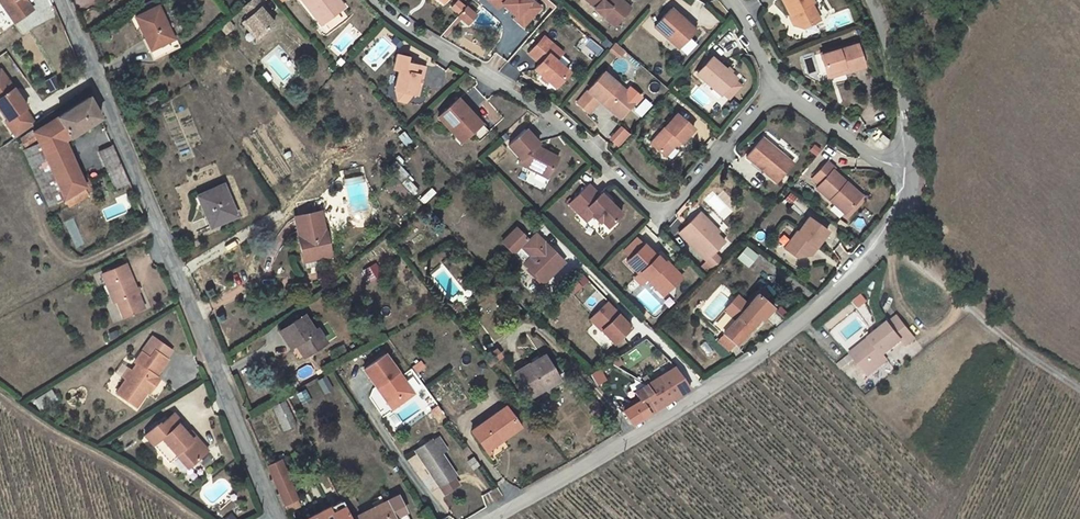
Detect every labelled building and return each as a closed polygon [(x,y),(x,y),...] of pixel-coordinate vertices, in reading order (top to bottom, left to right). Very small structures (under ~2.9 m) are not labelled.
[(15,22),(33,9),(27,1),(23,4),(21,0),(0,0),(0,1),(15,22)] [(148,11),(158,6),(155,0),(145,4),(148,11)] [(258,0),(250,0),(242,7),(250,16),(244,20),(257,35),(263,30),(267,30),(274,24),(267,16),(260,7),(262,5),(258,0)] [(322,25),(341,10),(333,0),(303,0),(322,25)] [(341,10),(345,7),(339,0),(333,0),(341,10)] [(498,9),(502,4),(498,5),(493,0),(488,0),(498,9)] [(540,8),(531,0),(530,0),(529,2),(527,0),(493,0),(498,5),(502,4),(516,17),(516,20),(523,27),(540,8)] [(595,7),(594,8),(614,26),(628,10),(616,0),(587,0),(595,7)] [(628,10),(630,8),(621,0),(616,0),(628,10)] [(812,0),(782,0),(790,14),(792,13),(795,20),(794,25),(805,28),(819,19),(810,3),(813,2),(812,0)] [(262,5),(260,7),(267,16),(270,14),(262,5)] [(155,58),(180,47),(175,38),(173,39),(158,6),(148,11),(136,16),(145,37),(155,58)] [(465,7),(458,15),(468,23),(475,15),(465,7)] [(671,9),(655,27),(679,48),(695,30),(671,9)] [(257,35),(244,20),(242,22),(257,39),(267,30),(263,30),(257,35)] [(547,80),(555,87),(569,72),(555,60),(562,52),(543,36),(528,53),(540,63),(535,69),(543,77),(547,80)] [(155,58),(145,37),(141,39),(151,60),(155,58)] [(396,38),(392,42),(397,47),(401,43),(396,38)] [(615,43),(610,48),(619,56),(624,51),(615,43)] [(838,47),(820,54),(827,74),(845,68),(846,72),(864,66),(856,44),(839,50),(838,47)] [(398,70),(404,72),(406,62),(407,57),(396,54),(392,69),(398,70)] [(697,74),(721,95),(723,94),(735,80),(736,78),(712,57),(697,74)] [(398,70),(393,90),(396,90),(412,94),(418,96),(425,67),(406,62),(404,72),(398,70)] [(845,68),(827,74),(828,78),(846,72),(845,68)] [(8,121),(6,122),(17,137),(36,124),(26,109),(28,107),(21,97),(19,98),(13,90),(15,89),(2,70),(0,71),(0,109),(8,121)] [(577,103),(589,113),(599,101),(602,103),(604,101),(610,106),(608,108),(620,119),(634,102),(624,94),(626,91),(604,72),(577,103)] [(50,92),(59,86),(53,77),(44,83),(50,92)] [(741,86),(735,80),(723,94),(729,99),(741,86)] [(412,94),(396,90),(397,100),(405,102),(412,94)] [(626,91),(624,94),(634,102),(637,100),(626,91)] [(106,120),(97,100),(92,103),(89,96),(34,132),(33,131),(21,139),(22,140),(18,141),(22,148),(39,141),(66,199),(67,199),(87,187),(91,195),(98,192),(94,184),(102,181),(100,175),(83,181),(68,142),(106,120)] [(471,133),(481,124),(458,98),(438,116),(461,142),(471,133)] [(682,142),(694,129),(677,114),(651,144),(665,156),(675,145),(679,140),(682,142)] [(489,132),(481,124),(471,133),(479,141),(489,132)] [(622,128),(612,140),(619,147),(630,134),(622,128)] [(539,143),(526,129),(509,146),(521,159),(519,163),(547,178),(556,161),(549,157),(547,152),(541,149),(539,151),(535,147),(536,146),(539,143)] [(762,138),(746,157),(776,182),(793,163),(762,138)] [(39,141),(22,148),(47,206),(66,199),(39,141)] [(116,188),(130,182),(113,145),(99,151),(116,188)] [(558,157),(547,152),(549,157),(556,161),(558,157)] [(816,188),(846,214),(859,198),(844,185),(846,183),(833,170),(834,168),(827,162),(812,178),(819,185),(816,188)] [(407,178),(411,182),(413,180),(409,176),(408,177),(396,163),(389,170),(392,174),(385,180),(385,187),(390,192),(394,189),(406,201),(412,196),(400,184),(407,178)] [(412,196),(419,190),(411,182),(407,178),(400,184),(412,196)] [(846,183),(844,185),(859,198),(861,196),(846,183)] [(589,184),(569,204),(579,215),(585,209),(592,215),(599,223),(601,221),(607,227),(621,214),(601,193),(599,195),(589,184)] [(223,185),(198,196),(211,227),(237,216),(223,185)] [(87,187),(67,199),(71,207),(92,198),(91,195),(87,187)] [(790,193),(785,199),(790,204),(796,197),(790,193)] [(586,221),(592,215),(585,209),(579,215),(586,221)] [(298,236),(304,261),(319,258),(331,255),(325,230),(321,211),(295,217),(299,235),(298,236)] [(713,253),(725,242),(716,233),(704,220),(706,218),(700,212),(679,233),(706,260),(713,253)] [(706,218),(704,220),(716,233),(718,231),(706,218)] [(816,248),(828,231),(809,218),(798,233),(797,232),(785,248),(797,257),(811,255),(810,250),(813,246),(816,248)] [(563,262),(536,234),(529,241),(516,228),(503,242),(513,253),(515,251),(526,262),(525,263),(531,268),(535,273),(533,275),(542,284),(563,262)] [(644,244),(627,261),(639,274),(640,272),(655,288),(661,283),(668,291),(682,277),(670,264),(666,268),(664,265),(665,264),(657,255),(656,256),(644,244)] [(746,246),(736,258),(748,267),(757,255),(746,246)] [(722,261),(713,253),(706,260),(706,261),(714,269),(722,261)] [(319,258),(304,261),(305,268),(320,265),(319,258)] [(714,269),(706,261),(699,268),(707,276),(714,269)] [(126,264),(102,273),(106,285),(109,283),(117,301),(123,317),(144,308),(138,292),(141,291),(139,287),(136,288),(126,264)] [(376,265),(370,268),(375,277),(381,273),(376,265)] [(109,283),(106,285),(113,302),(117,301),(109,283)] [(668,291),(661,283),(655,288),(663,296),(668,291)] [(734,344),(735,345),(759,317),(770,304),(764,299),(767,295),(761,289),(748,305),(737,296),(725,310),(735,319),(723,333),(724,335),(734,344)] [(458,302),(453,305),(457,311),(462,307),(458,302)] [(774,307),(770,304),(759,317),(763,320),(774,307)] [(618,314),(601,330),(614,343),(631,327),(618,314)] [(304,315),(279,331),(290,347),(295,343),(299,341),(307,353),(325,342),(317,329),(314,330),(304,315)] [(906,346),(915,338),(897,317),(870,338),(873,342),(854,358),(868,375),(888,360),(884,355),(902,341),(906,346)] [(734,344),(724,335),(718,341),(729,350),(734,344)] [(152,337),(142,352),(150,358),(155,350),(166,358),(172,350),(152,337)] [(854,358),(873,342),(870,338),(851,353),(854,358)] [(299,341),(295,343),(303,356),(307,353),(299,341)] [(166,358),(155,350),(150,358),(142,352),(135,362),(137,363),(132,371),(126,379),(116,393),(137,407),(148,391),(152,385),(154,387),(160,379),(157,376),(168,360),(166,358)] [(495,350),(484,359),(490,366),(500,357),(495,350)] [(385,354),(363,369),(376,387),(378,386),(383,392),(381,394),(390,406),(407,393),(400,384),(404,380),(385,354)] [(530,397),(559,380),(545,355),(515,373),(530,397)] [(420,361),(411,368),(415,374),(424,367),(420,361)] [(632,425),(690,388),(675,367),(651,382),(647,385),(635,392),(638,397),(632,401),(634,404),(623,411),(632,425)] [(122,376),(126,379),(132,371),(128,368),(122,376)] [(599,371),(591,375),(596,383),(603,379),(599,371)] [(647,385),(651,382),(646,375),(642,378),(647,385)] [(326,377),(318,381),(325,393),(332,389),(326,377)] [(407,393),(390,406),(392,409),(414,393),(404,380),(400,384),(407,393)] [(284,401),(274,405),(285,430),(295,424),(284,401)] [(506,406),(472,431),(485,449),(501,437),(503,439),(520,426),(506,406)] [(188,433),(179,424),(182,421),(175,412),(162,424),(158,424),(145,435),(170,463),(178,456),(188,468),(205,453),(188,433)] [(442,413),(436,417),(441,424),(447,420),(442,413)] [(191,430),(188,433),(205,453),(208,450),(191,430)] [(438,436),(432,440),(441,453),(447,449),(438,436)] [(422,445),(415,450),(439,486),(453,477),(456,475),(441,453),(432,440),(432,439),(427,442),(422,445)] [(280,459),(267,465),(285,505),(296,499),(280,459)] [(439,486),(445,494),(458,485),(453,477),(439,486)] [(360,515),(351,518),(352,518),(410,518),(398,495),(360,515)] [(351,518),(360,515),(355,505),(358,504),(353,496),(342,501),(351,518)] [(296,499),(285,505),(287,511),(288,510),(290,510),(291,510),(292,510),(299,506),(296,499)] [(342,501),(342,500),(306,518),(352,518),(351,518),(342,501)]
